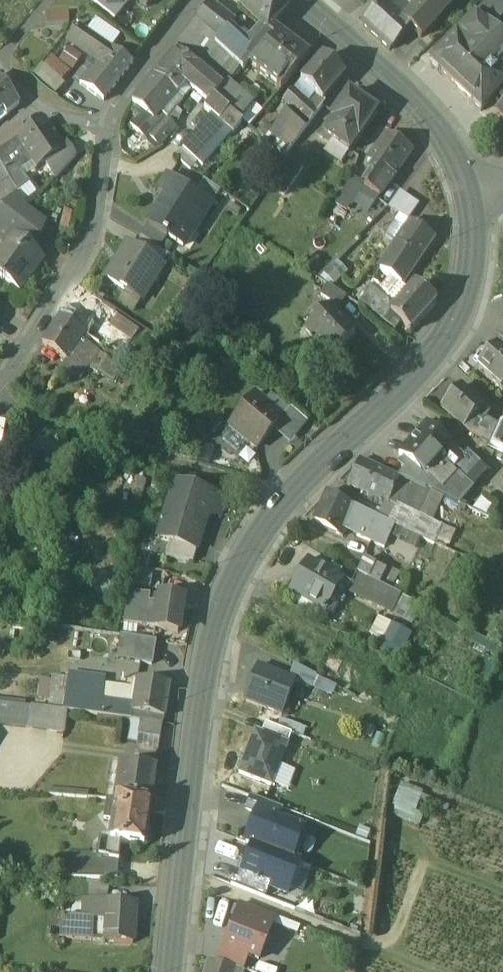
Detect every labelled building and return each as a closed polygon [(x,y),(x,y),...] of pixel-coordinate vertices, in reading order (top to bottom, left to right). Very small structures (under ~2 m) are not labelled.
[(91,3),(115,22),(133,0),(94,0),(91,3)] [(146,10),(154,0),(134,0),(146,10)] [(239,5),(243,9),(251,0),(243,0),(239,5)] [(272,0),(251,0),(243,9),(241,12),(260,31),(268,34),(271,31),(286,13),(272,0)] [(398,0),(388,0),(362,28),(389,53),(410,31),(419,20),(412,14),(398,0)] [(412,14),(425,0),(398,0),(412,14)] [(412,14),(419,20),(410,31),(421,41),(443,16),(443,15),(454,5),(449,0),(425,0),(412,14)] [(456,39),(448,47),(448,46),(442,52),(443,53),(438,58),(437,57),(429,66),(438,73),(439,73),(473,105),(472,106),(481,114),(488,105),(488,104),(492,100),(493,100),(499,94),(498,93),(502,88),(502,84),(478,60),(490,50),(486,46),(502,30),(502,14),(493,4),(456,39)] [(234,25),(211,6),(190,30),(191,30),(214,49),(223,39),(228,33),(234,25)] [(68,15),(46,16),(47,27),(68,26),(68,15)] [(105,49),(73,26),(62,39),(96,61),(96,60),(105,49)] [(225,58),(214,49),(191,30),(179,45),(214,73),(226,59),(225,58)] [(486,46),(490,50),(478,60),(502,84),(502,30),(486,46)] [(268,34),(260,31),(244,48),(239,54),(230,63),(240,72),(243,74),(248,68),(275,41),(268,34)] [(307,60),(271,31),(268,34),(275,41),(248,68),(279,93),(307,60)] [(244,48),(228,33),(223,39),(234,49),(239,54),(244,48)] [(234,49),(223,39),(214,49),(225,58),(234,49)] [(214,73),(179,45),(176,49),(177,52),(208,80),(214,73)] [(102,64),(94,74),(91,71),(80,86),(103,103),(132,66),(112,52),(112,53),(105,49),(96,60),(102,64)] [(234,49),(225,58),(226,59),(230,63),(239,54),(234,49)] [(227,112),(213,101),(221,91),(208,80),(177,52),(155,78),(183,101),(191,92),(208,106),(204,111),(211,117),(231,134),(233,135),(241,125),(227,112)] [(230,63),(226,59),(214,73),(208,80),(221,91),(226,85),(228,86),(240,72),(230,63)] [(322,59),(300,84),(315,97),(322,104),(323,103),(344,79),(322,59)] [(69,75),(52,60),(44,69),(62,84),(69,75)] [(183,101),(155,78),(132,105),(142,114),(169,137),(175,130),(166,122),(183,101)] [(1,112),(5,116),(19,106),(0,84),(0,113),(1,112)] [(228,86),(226,85),(221,91),(213,101),(227,112),(240,97),(228,86)] [(307,107),(292,93),(283,103),(290,109),(309,126),(316,116),(307,107)] [(349,96),(331,122),(341,129),(330,143),(349,155),(376,115),(349,96)] [(240,97),(227,112),(241,124),(253,108),(240,97)] [(322,104),(315,97),(307,107),(316,116),(325,105),(323,103),(322,104)] [(309,126),(290,109),(272,133),(271,134),(290,151),(309,126)] [(169,137),(142,114),(131,127),(151,147),(154,144),(158,148),(169,137)] [(231,134),(211,117),(182,150),(202,167),(231,134)] [(61,148),(43,121),(26,133),(26,134),(17,141),(32,163),(32,164),(36,170),(44,164),(64,151),(61,148)] [(19,124),(3,136),(10,146),(17,141),(26,134),(26,133),(19,124)] [(290,151),(271,134),(272,133),(264,127),(257,136),(284,159),(290,151)] [(0,138),(0,153),(10,146),(3,136),(0,138)] [(396,145),(385,138),(368,164),(378,170),(382,172),(393,179),(405,162),(391,153),(396,145)] [(0,153),(0,165),(9,180),(16,193),(19,197),(32,189),(29,185),(34,182),(31,178),(26,182),(19,172),(32,164),(32,163),(17,141),(10,146),(0,153)] [(64,151),(44,164),(55,181),(76,158),(66,144),(61,148),(64,151)] [(303,169),(286,157),(267,186),(284,197),(303,169)] [(9,180),(0,165),(0,185),(9,180)] [(379,177),(370,192),(371,193),(379,199),(393,179),(382,172),(379,177)] [(212,206),(168,178),(158,194),(165,199),(147,227),(166,240),(167,239),(177,245),(188,229),(195,233),(212,206)] [(363,185),(351,179),(339,199),(350,205),(363,185)] [(0,185),(0,203),(16,193),(9,180),(0,185)] [(371,193),(367,200),(374,205),(379,199),(371,193)] [(389,208),(410,222),(420,206),(399,193),(389,208)] [(0,210),(0,225),(14,235),(12,238),(27,249),(46,224),(29,211),(17,195),(0,210)] [(409,223),(395,244),(397,245),(419,260),(433,239),(409,223)] [(0,225),(0,242),(6,246),(12,238),(14,235),(0,225)] [(12,238),(6,246),(0,254),(0,278),(19,292),(43,260),(27,249),(12,238)] [(162,267),(127,245),(104,279),(138,300),(162,267)] [(397,245),(380,272),(397,284),(401,287),(407,278),(419,260),(397,245)] [(397,284),(380,272),(368,291),(383,303),(397,284)] [(407,278),(401,287),(397,284),(383,303),(393,311),(416,286),(407,278)] [(393,311),(390,315),(401,324),(410,333),(436,304),(416,286),(393,311)] [(346,299),(328,287),(321,298),(339,310),(346,299)] [(77,290),(59,318),(58,319),(84,335),(86,336),(93,325),(90,323),(93,319),(114,334),(113,335),(114,336),(113,337),(114,338),(126,346),(137,331),(77,290)] [(368,291),(360,303),(395,332),(401,324),(390,315),(393,311),(383,303),(368,291)] [(329,309),(305,331),(331,358),(354,336),(329,309)] [(84,335),(58,319),(42,343),(66,360),(80,340),(84,335)] [(114,334),(93,319),(90,323),(93,325),(86,336),(107,349),(114,338),(113,337),(114,336),(113,335),(114,334)] [(101,349),(80,340),(69,356),(87,369),(101,349)] [(496,349),(477,370),(502,394),(502,355),(496,349)] [(460,388),(441,410),(464,431),(491,443),(490,445),(502,450),(502,423),(500,421),(499,426),(486,420),(484,418),(488,413),(460,388)] [(255,396),(229,427),(257,450),(283,420),(255,396)] [(462,459),(426,426),(399,455),(399,456),(411,467),(428,482),(430,480),(439,487),(433,494),(457,505),(470,490),(470,489),(464,484),(476,470),(481,465),(467,453),(462,459)] [(82,455),(68,452),(65,467),(79,470),(82,455)] [(398,480),(359,462),(348,486),(388,505),(398,481),(398,480)] [(476,470),(464,484),(470,489),(482,476),(476,470)] [(415,487),(398,481),(388,505),(395,508),(396,507),(415,515),(426,492),(416,487),(415,487)] [(175,485),(158,540),(169,544),(196,552),(208,514),(219,517),(224,500),(175,485)] [(377,518),(326,494),(312,523),(342,537),(348,525),(358,531),(356,535),(366,540),(377,518)] [(442,527),(415,515),(396,507),(395,508),(394,512),(417,522),(440,533),(442,527)] [(417,522),(394,512),(388,523),(395,526),(394,527),(411,534),(417,522)] [(377,518),(366,540),(384,549),(394,527),(395,526),(388,523),(377,518)] [(440,533),(417,522),(411,534),(420,539),(434,545),(440,533)] [(411,534),(394,527),(390,536),(418,548),(420,544),(420,539),(411,534)] [(196,552),(169,544),(165,559),(193,564),(196,552)] [(339,579),(307,561),(289,593),(321,611),(339,579)] [(365,561),(364,561),(357,576),(379,586),(386,572),(371,564),(365,561)] [(152,573),(135,571),(133,586),(150,588),(152,573)] [(397,577),(386,572),(379,586),(390,592),(397,577)] [(379,586),(357,576),(350,587),(351,587),(351,592),(390,613),(400,597),(390,592),(379,586)] [(339,579),(321,611),(327,615),(332,615),(345,591),(343,588),(346,583),(339,579)] [(492,594),(485,590),(478,601),(485,605),(492,594)] [(159,599),(128,594),(123,625),(155,631),(159,599)] [(182,602),(159,599),(155,631),(177,634),(182,602)] [(407,642),(389,632),(383,643),(401,652),(407,642)] [(152,665),(156,642),(111,634),(107,657),(152,665)] [(316,678),(294,666),(289,680),(295,682),(295,683),(312,690),(316,678)] [(289,680),(257,668),(243,702),(282,717),(295,683),(295,682),(289,680)] [(87,678),(69,676),(69,682),(64,714),(66,714),(91,717),(92,702),(84,701),(87,678)] [(105,681),(87,678),(84,701),(92,702),(102,703),(104,687),(105,681)] [(69,682),(53,679),(48,712),(64,714),(69,682)] [(169,686),(137,682),(132,682),(131,690),(130,693),(135,694),(133,707),(131,722),(141,723),(162,726),(163,726),(169,686)] [(131,690),(104,687),(102,703),(133,707),(135,694),(130,693),(131,690)] [(102,703),(92,702),(91,717),(131,722),(133,707),(102,703)] [(48,712),(31,710),(29,730),(64,734),(66,714),(64,714),(48,712)] [(162,726),(141,723),(139,736),(160,739),(162,726)] [(266,725),(262,736),(287,745),(291,735),(266,725)] [(255,733),(240,775),(272,787),(287,745),(262,736),(255,733)] [(156,771),(122,765),(116,803),(149,808),(156,771)] [(401,784),(391,815),(415,823),(425,792),(401,784)] [(282,810),(250,798),(245,810),(257,815),(257,814),(278,822),(282,810)] [(116,803),(106,801),(103,821),(113,823),(116,803)] [(149,808),(116,803),(113,823),(110,841),(109,842),(120,844),(143,848),(143,846),(145,846),(149,843),(151,835),(148,831),(146,830),(149,808)] [(278,822),(257,814),(257,815),(246,844),(253,847),(291,861),(302,831),(278,822)] [(110,841),(99,840),(96,860),(118,862),(120,844),(109,842),(110,841)] [(291,861),(253,847),(242,876),(242,877),(269,887),(287,894),(298,864),(291,861)] [(96,860),(68,857),(66,881),(116,882),(118,862),(96,860)] [(269,887),(242,877),(242,876),(236,873),(231,886),(264,899),(269,887)] [(108,887),(63,885),(62,898),(77,899),(77,904),(105,906),(107,906),(108,887)] [(275,918),(241,905),(237,916),(270,930),(275,918)] [(107,906),(105,906),(104,923),(103,943),(133,945),(135,907),(107,906)] [(270,930),(237,916),(224,948),(246,957),(258,961),(270,930)] [(104,923),(61,919),(59,939),(91,941),(91,942),(103,943),(104,923)] [(246,957),(224,948),(218,964),(241,971),(246,957)] [(206,971),(236,971),(236,970),(210,961),(206,971)]
